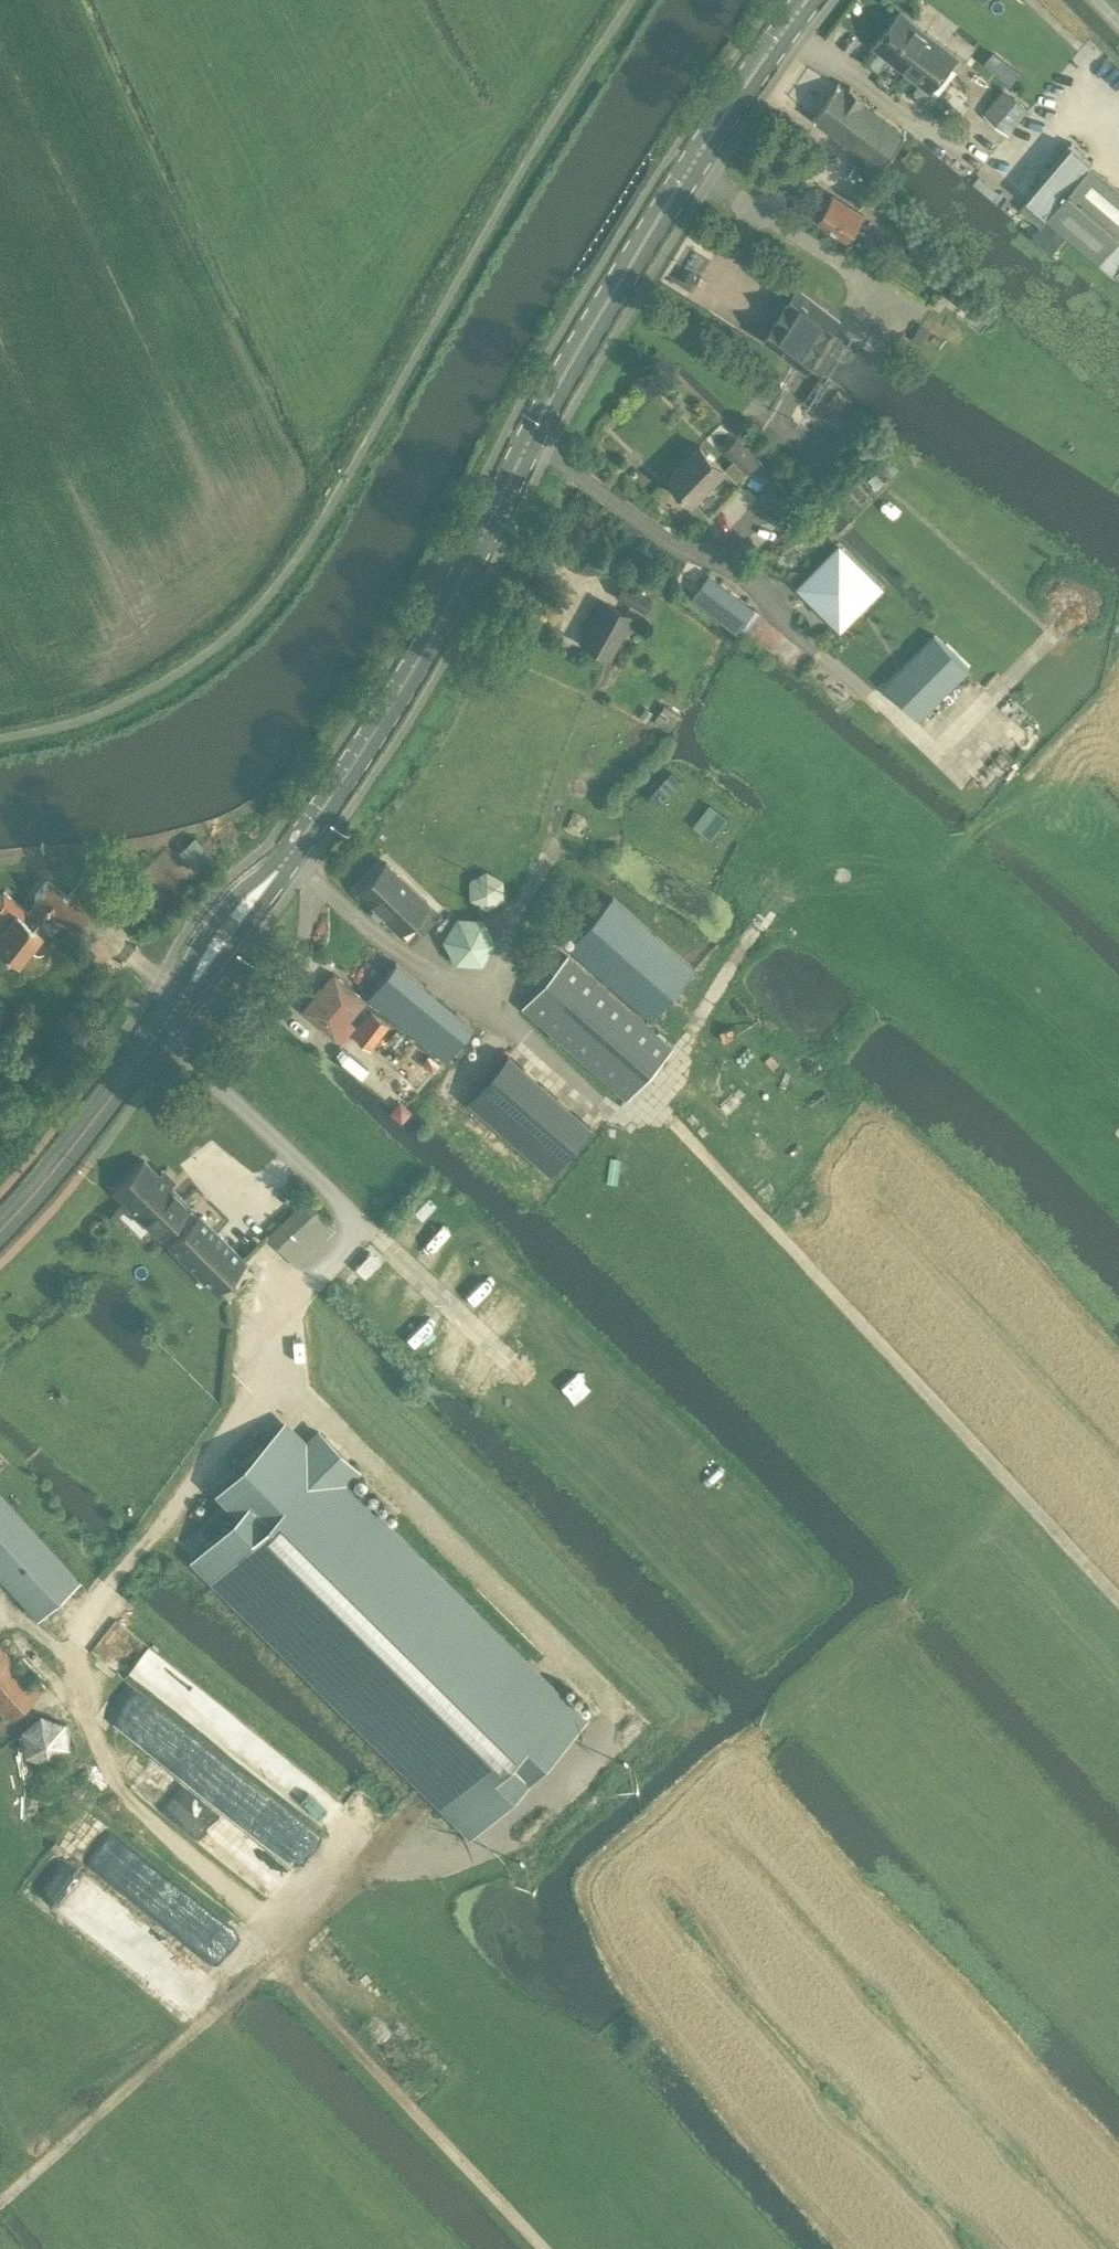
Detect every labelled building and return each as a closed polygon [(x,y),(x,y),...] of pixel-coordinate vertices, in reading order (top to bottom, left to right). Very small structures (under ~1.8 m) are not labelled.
[(901,12),(874,47),(930,90),(957,55),(901,12)] [(814,119),(881,167),(907,132),(863,100),(865,97),(849,85),(846,89),(839,84),(814,119)] [(1020,207),(1041,225),(1034,233),(1032,235),(1053,253),(1054,251),(1069,233),(1118,276),(1118,187),(1085,157),(1087,155),(1072,143),(1071,144),(1073,145),(1028,198),(1020,207)] [(848,239),(849,238),(862,246),(868,236),(855,227),(863,215),(833,196),(818,220),(848,239)] [(800,284),(766,340),(807,365),(842,310),(800,284)] [(726,452),(746,472),(759,459),(739,439),(726,452)] [(669,478),(695,504),(728,470),(701,444),(669,478)] [(829,586),(812,602),(840,630),(885,585),(883,582),(841,542),(813,571),(829,586)] [(710,575),(693,598),(717,616),(734,593),(710,575)] [(616,596),(644,612),(652,598),(624,583),(616,596)] [(580,641),(611,658),(633,617),(602,600),(580,641)] [(935,635),(916,653),(885,684),(916,715),(921,720),(971,670),(935,635)] [(385,861),(357,892),(399,931),(409,920),(421,930),(437,913),(426,902),(427,900),(385,861)] [(17,964),(42,934),(40,932),(55,913),(76,930),(104,896),(83,878),(67,897),(48,881),(35,896),(40,900),(30,911),(3,888),(0,892),(0,949),(17,964)] [(695,969),(613,897),(568,947),(650,1020),(695,969)] [(483,917),(457,914),(441,939),(454,962),(480,963),(495,940),(483,917)] [(522,1008),(627,1100),(673,1047),(568,955),(522,1008)] [(473,1023),(396,961),(368,997),(445,1059),(473,1023)] [(335,1037),(344,1026),(367,1000),(333,972),(302,1009),(335,1037)] [(371,1009),(353,1033),(352,1033),(370,1048),(389,1025),(371,1009)] [(548,1173),(590,1126),(506,1054),(465,1101),(548,1173)] [(143,1160),(114,1190),(159,1235),(174,1220),(183,1229),(169,1244),(214,1289),(244,1259),(198,1214),(188,1225),(178,1216),(189,1205),(143,1160)] [(326,1218),(308,1198),(267,1235),(296,1267),(327,1239),(316,1227),(326,1218)] [(282,1424),(229,1477),(218,1489),(240,1510),(234,1516),(194,1557),(471,1831),(519,1784),(537,1765),(581,1720),(342,1484),(357,1469),(318,1431),(303,1446),(282,1424)] [(38,1618),(79,1581),(0,1494),(0,1576),(38,1618)] [(9,1722),(41,1693),(0,1647),(0,1713),(9,1722)] [(50,1765),(51,1763),(70,1747),(65,1722),(41,1713),(21,1729),(25,1755),(50,1765)]
